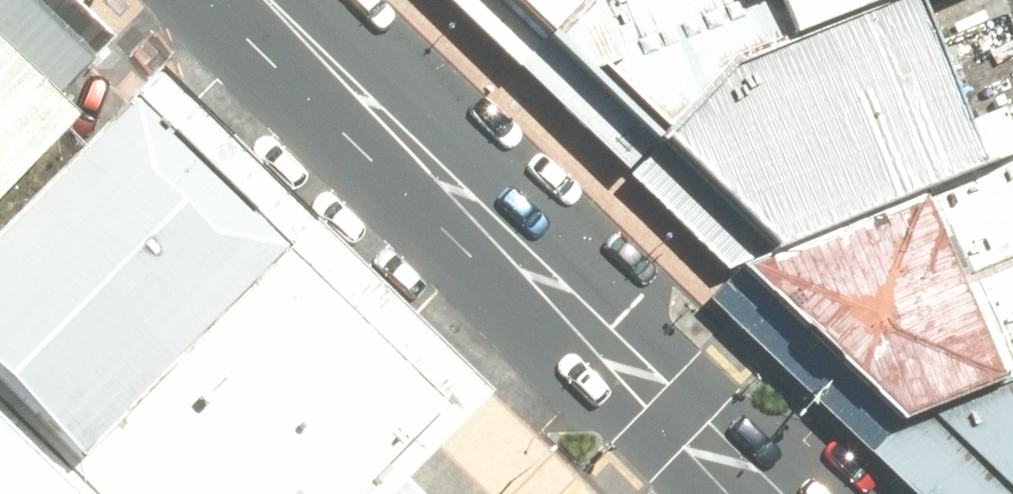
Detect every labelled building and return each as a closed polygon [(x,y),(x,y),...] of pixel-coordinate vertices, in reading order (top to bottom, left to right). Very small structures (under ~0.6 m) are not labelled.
[(82,113),(63,92),(113,36),(76,0),(0,0),(0,200),(82,113)] [(534,56),(587,0),(476,0),(534,56)] [(534,56),(625,144),(692,74),(880,0),(587,0),(534,56)] [(745,260),(953,179),(882,0),(880,0),(692,74),(625,144),(745,260)] [(411,478),(498,390),(166,65),(117,122),(109,123),(0,234),(0,493),(428,493),(411,478)] [(881,433),(918,418),(1012,380),(1012,154),(953,179),(745,260),(719,270),(773,325),(881,433)] [(998,493),(1012,493),(1012,380),(918,418),(998,493)]
